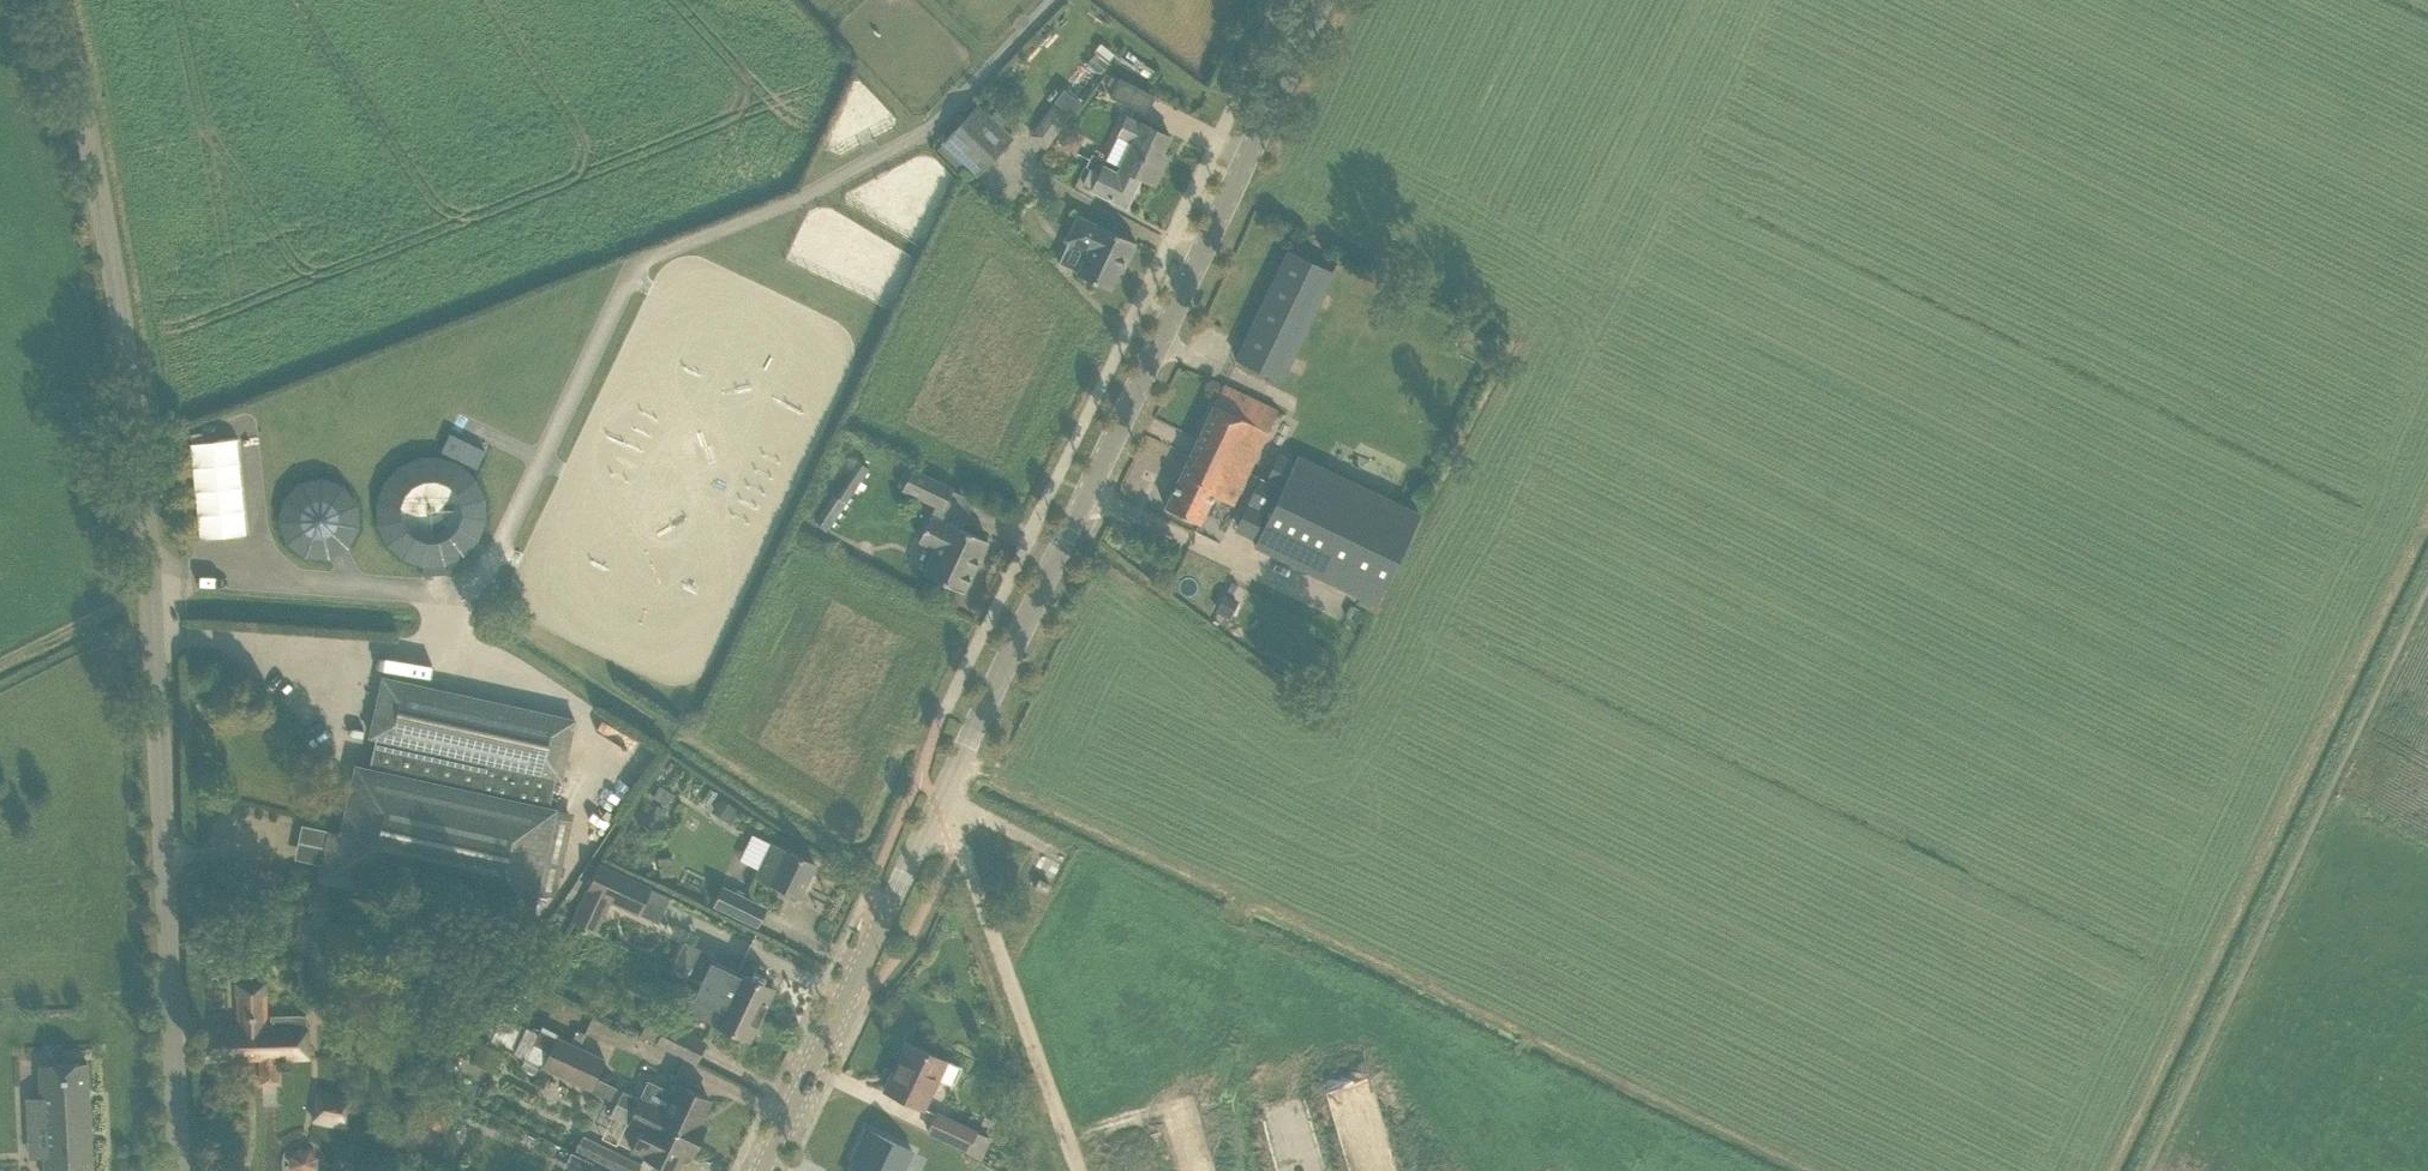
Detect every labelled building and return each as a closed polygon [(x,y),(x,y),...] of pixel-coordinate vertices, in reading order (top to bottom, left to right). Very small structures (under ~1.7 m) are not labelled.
[(1110,96),(1146,113),(1154,96),(1118,78),(1110,96)] [(1056,101),(1047,113),(1062,124),(1071,113),(1057,102),(1056,101)] [(942,143),(976,177),(1013,138),(979,105),(942,143)] [(1132,142),(1123,159),(1158,176),(1164,165),(1157,162),(1170,135),(1141,122),(1141,123),(1126,116),(1117,135),(1132,142)] [(1077,150),(1081,133),(1064,129),(1060,146),(1077,150)] [(1158,176),(1123,159),(1117,173),(1103,166),(1099,173),(1090,168),(1083,184),(1092,188),(1091,190),(1126,207),(1140,177),(1154,184),(1158,176)] [(1067,237),(1089,248),(1078,271),(1110,287),(1123,259),(1127,261),(1136,241),(1100,223),(1100,224),(1078,214),(1067,237)] [(1235,358),(1280,379),(1332,272),(1287,250),(1235,358)] [(1165,506),(1199,523),(1213,494),(1232,504),(1277,410),(1223,384),(1165,506)] [(859,462),(837,496),(845,502),(867,467),(859,462)] [(1258,479),(1247,503),(1260,509),(1269,514),(1256,539),(1254,543),(1330,580),(1357,593),(1372,600),(1411,519),(1294,462),(1281,488),(1272,484),(1259,477),(1258,479)] [(903,489),(941,507),(951,487),(912,469),(910,474),(903,489)] [(904,472),(897,486),(903,489),(910,474),(904,472)] [(833,494),(816,520),(828,528),(845,502),(837,496),(833,494)] [(656,676),(678,688),(762,545),(700,509),(660,576),(655,573),(612,647),(642,664),(645,658),(661,668),(656,676)] [(924,572),(941,581),(963,591),(987,540),(948,521),(947,524),(930,515),(918,540),(935,548),(924,572)] [(542,595),(539,619),(592,626),(600,560),(582,557),(579,581),(557,579),(554,597),(542,595)] [(1226,594),(1217,612),(1230,619),(1240,600),(1226,594)] [(369,736),(377,737),(370,768),(355,764),(331,871),(532,915),(555,809),(547,807),(554,776),(561,778),(574,719),(382,677),(369,736)] [(660,785),(653,796),(666,804),(673,792),(660,785)] [(751,833),(739,859),(758,868),(755,875),(798,896),(814,863),(771,842),(751,833)] [(572,924),(595,933),(608,902),(639,915),(650,889),(597,866),(572,924)] [(1034,887),(1046,893),(1050,885),(1038,879),(1034,887)] [(723,885),(712,905),(737,917),(747,896),(723,885)] [(369,953),(370,924),(329,923),(328,952),(369,953)] [(699,954),(688,978),(698,983),(698,984),(760,1013),(772,988),(751,978),(738,972),(711,960),(699,954)] [(205,1025),(205,1060),(307,1058),(307,1029),(306,1029),(306,1016),(299,1016),(299,1015),(270,1016),(271,1025),(266,1025),(265,983),(236,984),(237,1025),(205,1025)] [(698,984),(686,1008),(714,1021),(713,1022),(726,1029),(748,1039),(760,1013),(698,984)] [(671,1027),(674,1020),(652,1010),(640,1034),(696,1061),(704,1043),(671,1027)] [(538,1032),(526,1060),(591,1091),(597,1077),(605,1058),(556,1035),(540,1028),(538,1032)] [(887,1082),(884,1090),(923,1108),(945,1060),(906,1042),(894,1067),(899,1070),(892,1085),(887,1082)] [(87,1062),(39,1065),(40,1097),(47,1096),(48,1120),(34,1121),(36,1151),(48,1151),(48,1157),(44,1158),(44,1170),(92,1170),(87,1062)] [(622,1089),(616,1102),(635,1111),(699,1141),(709,1121),(706,1116),(701,1114),(708,1099),(687,1089),(678,1084),(674,1093),(648,1081),(641,1098),(622,1089)] [(311,1120),(349,1127),(355,1094),(318,1088),(311,1120)] [(609,1115),(628,1125),(640,1130),(631,1149),(645,1156),(644,1158),(672,1170),(674,1170),(679,1160),(681,1161),(682,1159),(680,1158),(683,1152),(690,1155),(689,1157),(691,1158),(699,1141),(635,1111),(616,1102),(615,1102),(609,1115)] [(966,1151),(981,1158),(990,1139),(936,1113),(928,1130),(967,1149),(966,1151)] [(912,1151),(865,1129),(856,1148),(860,1150),(850,1170),(902,1170),(912,1151)] [(619,1170),(637,1170),(641,1164),(582,1136),(576,1150),(619,1170)] [(284,1157),(296,1170),(313,1170),(319,1166),(301,1144),(284,1157)]
